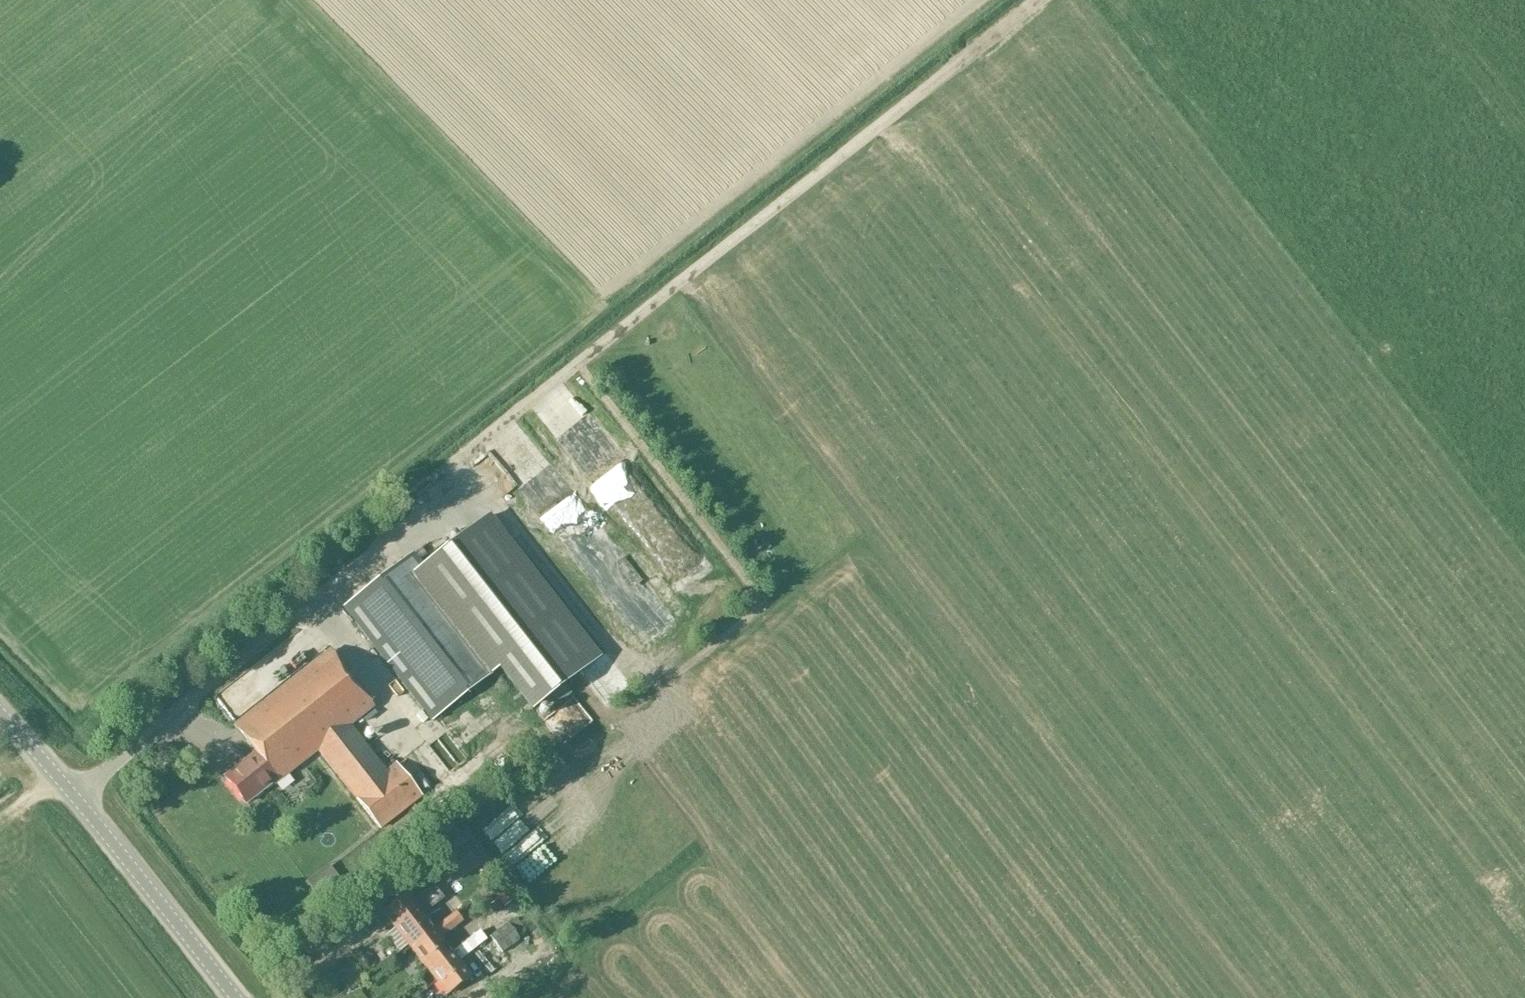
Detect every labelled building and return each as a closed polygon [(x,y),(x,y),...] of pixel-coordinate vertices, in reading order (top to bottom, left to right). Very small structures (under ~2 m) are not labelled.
[(488,517),(424,566),(501,667),(533,709),(551,695),(558,704),(571,694),(564,685),(598,659),(488,517)] [(432,720),(501,667),(424,566),(413,552),(344,606),(432,720)] [(421,796),(397,764),(387,772),(350,725),(373,706),(330,651),(234,726),(256,754),(225,778),(245,804),(272,782),(274,784),(318,750),(379,829),(421,796)] [(438,870),(449,884),(475,863),(465,849),(438,870)] [(499,880),(489,887),(504,907),(514,900),(499,880)] [(410,948),(434,929),(423,915),(443,899),(433,885),(412,901),(408,895),(407,894),(383,913),(383,914),(384,914),(392,925),(393,926),(410,948)] [(428,971),(452,952),(441,938),(461,922),(455,913),(434,929),(410,948),(428,971)] [(507,924),(489,937),(502,953),(519,940),(507,924)] [(428,971),(446,994),(445,994),(446,995),(471,976),(470,975),(459,961),(486,940),(479,931),(452,952),(428,971)]
